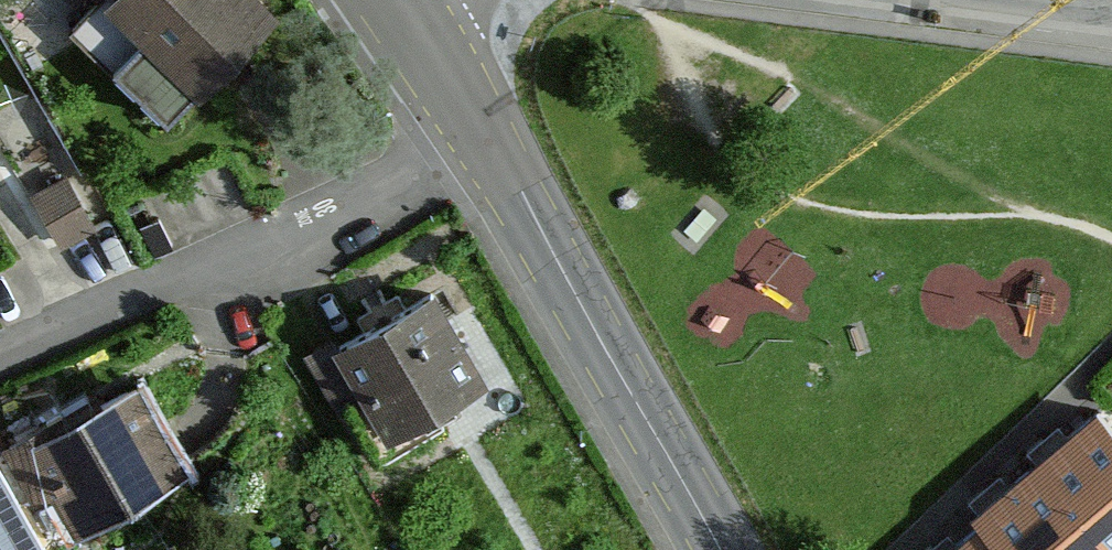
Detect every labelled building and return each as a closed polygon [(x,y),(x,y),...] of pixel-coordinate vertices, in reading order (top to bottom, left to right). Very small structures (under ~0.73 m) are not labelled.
[(168,118),(266,12),(253,0),(99,0),(72,27),(168,118)] [(93,225),(65,177),(36,193),(63,241),(93,225)] [(438,278),(307,349),(335,400),(365,383),(386,420),(486,365),(438,278)] [(183,463),(132,372),(7,442),(38,496),(59,483),(81,521),(183,463)] [(1083,466),(1111,503),(1111,443),(1083,466)] [(0,459),(0,549),(51,549),(0,459)] [(1083,466),(1030,508),(1039,520),(1063,549),(1111,549),(1111,503),(1083,466)] [(1039,520),(1001,549),(1063,549),(1039,520)]
